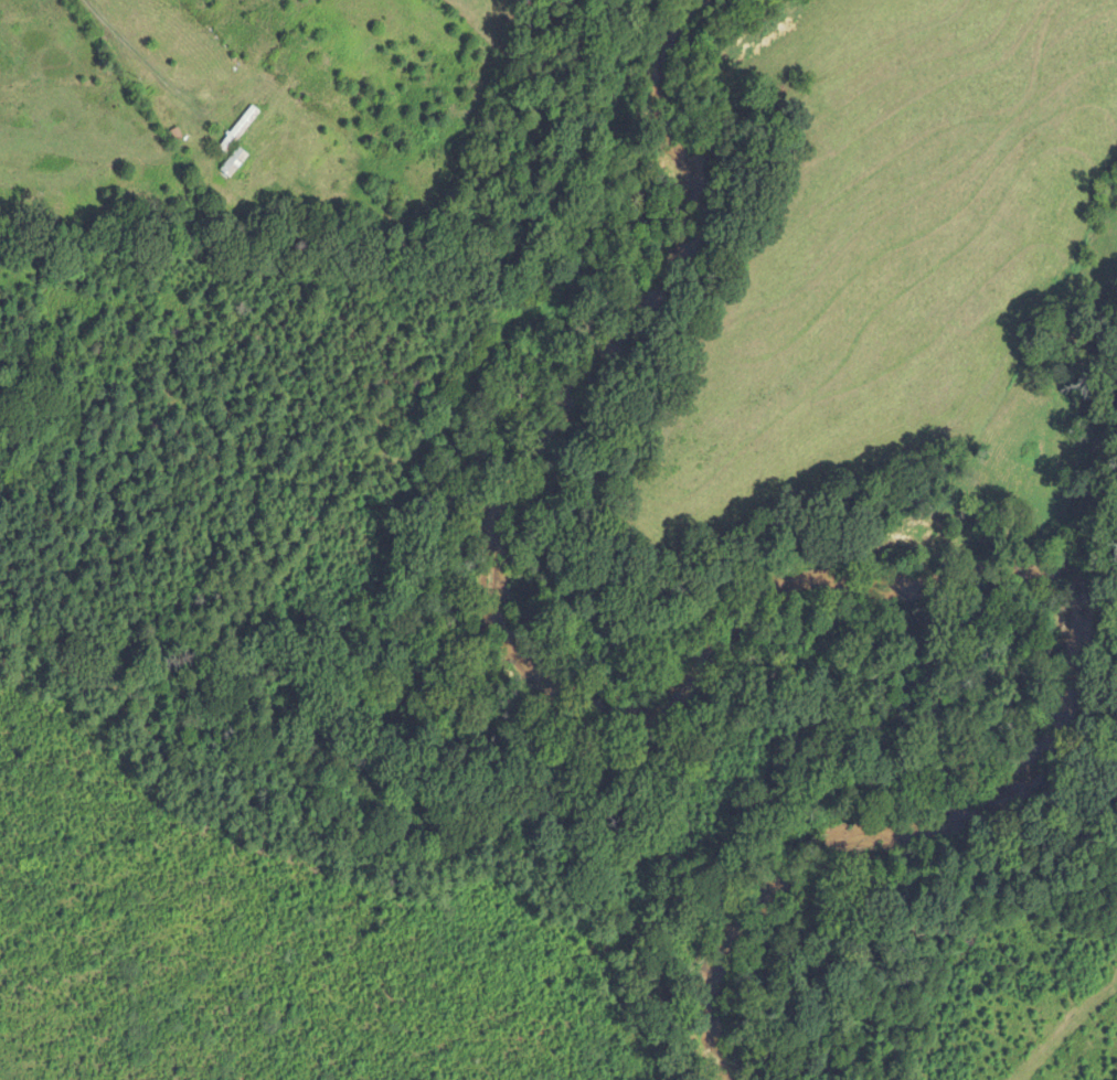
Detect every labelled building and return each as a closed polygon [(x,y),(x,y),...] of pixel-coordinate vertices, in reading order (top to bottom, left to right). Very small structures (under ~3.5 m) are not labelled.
[(259,114),(251,107),(217,147),(225,155),(259,114)] [(247,158),(238,149),(219,170),(228,178),(247,158)]
